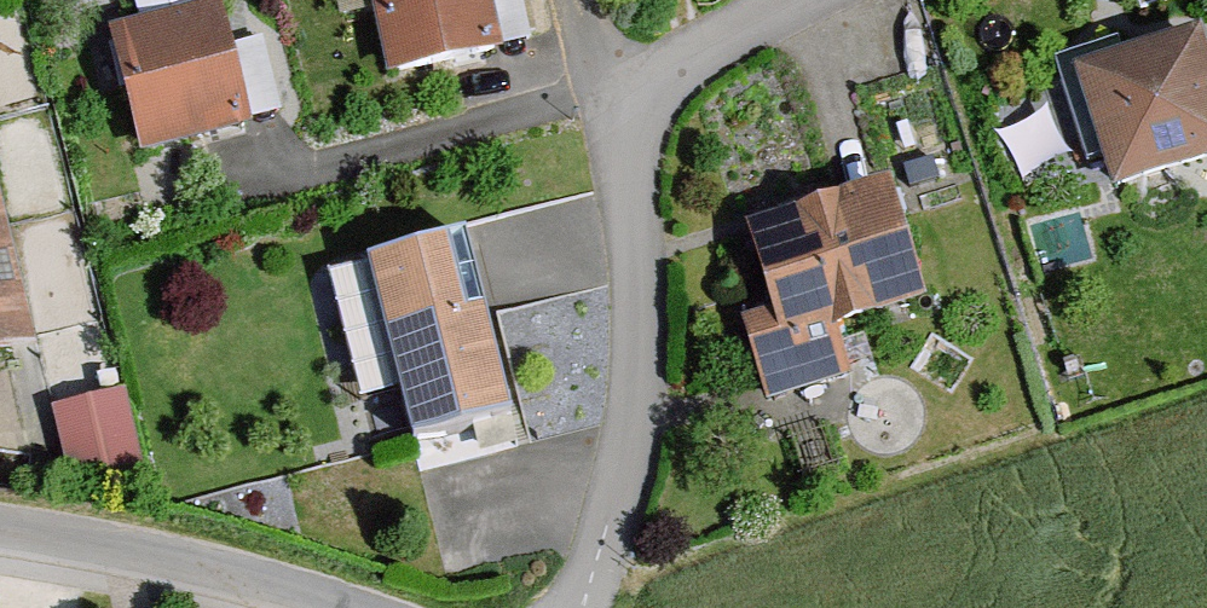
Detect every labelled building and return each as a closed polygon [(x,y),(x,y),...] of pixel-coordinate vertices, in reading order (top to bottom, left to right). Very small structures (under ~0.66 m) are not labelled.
[(502,61),(489,0),(366,0),(384,85),(442,73),(502,61)] [(142,159),(252,127),(234,64),(216,3),(106,36),(124,98),(142,159)] [(1095,202),(1206,163),(1206,129),(1177,45),(1055,88),(1095,202)] [(721,331),(747,418),(837,391),(821,339),(901,315),(866,201),(722,244),(746,324),(721,331)] [(41,352),(0,202),(0,363),(41,352)] [(382,454),(493,421),(442,250),(331,282),(382,454)] [(60,503),(128,486),(108,408),(41,424),(60,503)]
